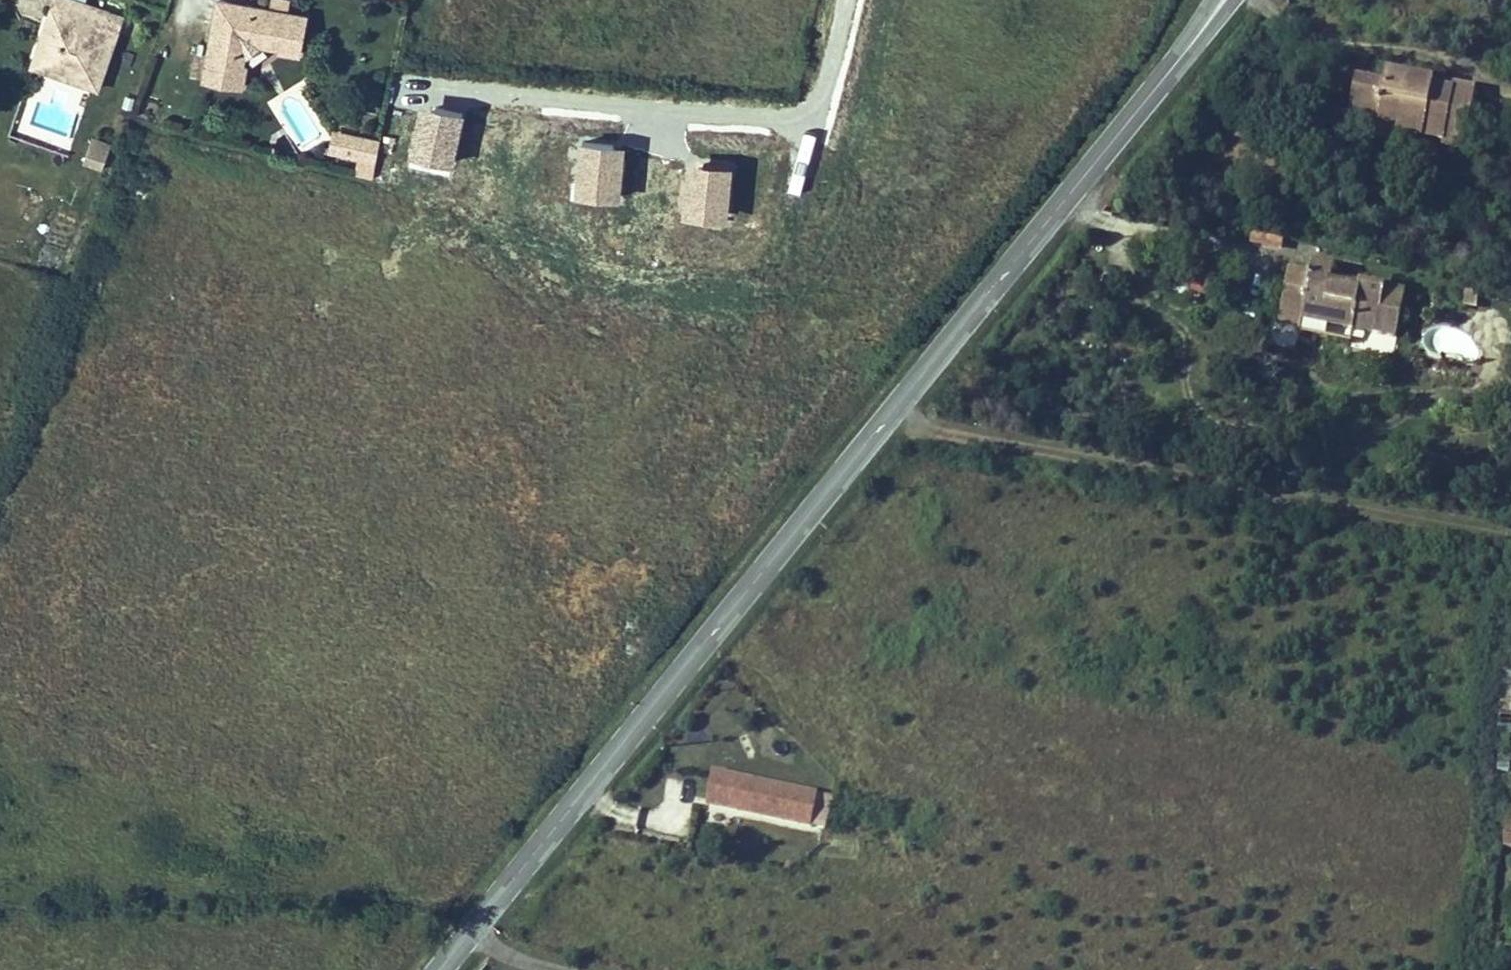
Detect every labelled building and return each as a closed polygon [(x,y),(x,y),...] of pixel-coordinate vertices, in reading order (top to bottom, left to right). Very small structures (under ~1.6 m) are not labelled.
[(109,23),(114,8),(93,0),(59,0),(58,4),(54,14),(52,21),(41,52),(37,62),(81,77),(103,85),(120,37),(123,28),(109,23)] [(282,44),(283,42),(301,48),(308,10),(290,7),(291,0),(272,0),(271,3),(255,0),(219,0),(206,72),(243,80),(244,59),(247,60),(246,50),(263,38),(282,44)] [(1462,144),(1474,81),(1473,81),(1452,77),(1451,83),(1434,80),(1434,74),(1382,63),(1381,76),(1354,71),(1349,107),(1395,118),(1395,123),(1439,132),(1440,139),(1462,144)] [(463,104),(423,97),(414,153),(454,160),(463,104)] [(395,99),(391,118),(411,123),(416,104),(395,99)] [(1393,133),(1395,123),(1395,118),(1349,107),(1334,106),(1332,121),(1393,133)] [(339,129),(334,154),(375,162),(380,137),(339,129)] [(113,141),(92,135),(84,161),(106,167),(113,141)] [(630,144),(582,138),(575,191),(623,197),(630,144)] [(736,159),(690,155),(685,209),(732,213),(736,159)] [(1397,334),(1407,285),(1360,276),(1359,283),(1329,277),(1330,261),(1310,258),(1308,265),(1290,262),(1278,314),(1302,319),(1304,305),(1324,309),(1322,320),(1355,326),(1397,334)] [(1204,296),(1219,273),(1200,261),(1186,285),(1204,296)] [(1480,291),(1467,289),(1465,305),(1478,306),(1480,291)] [(1324,309),(1304,305),(1302,319),(1300,328),(1352,338),(1355,326),(1322,320),(1324,309)] [(711,770),(705,804),(826,827),(832,793),(711,770)]
